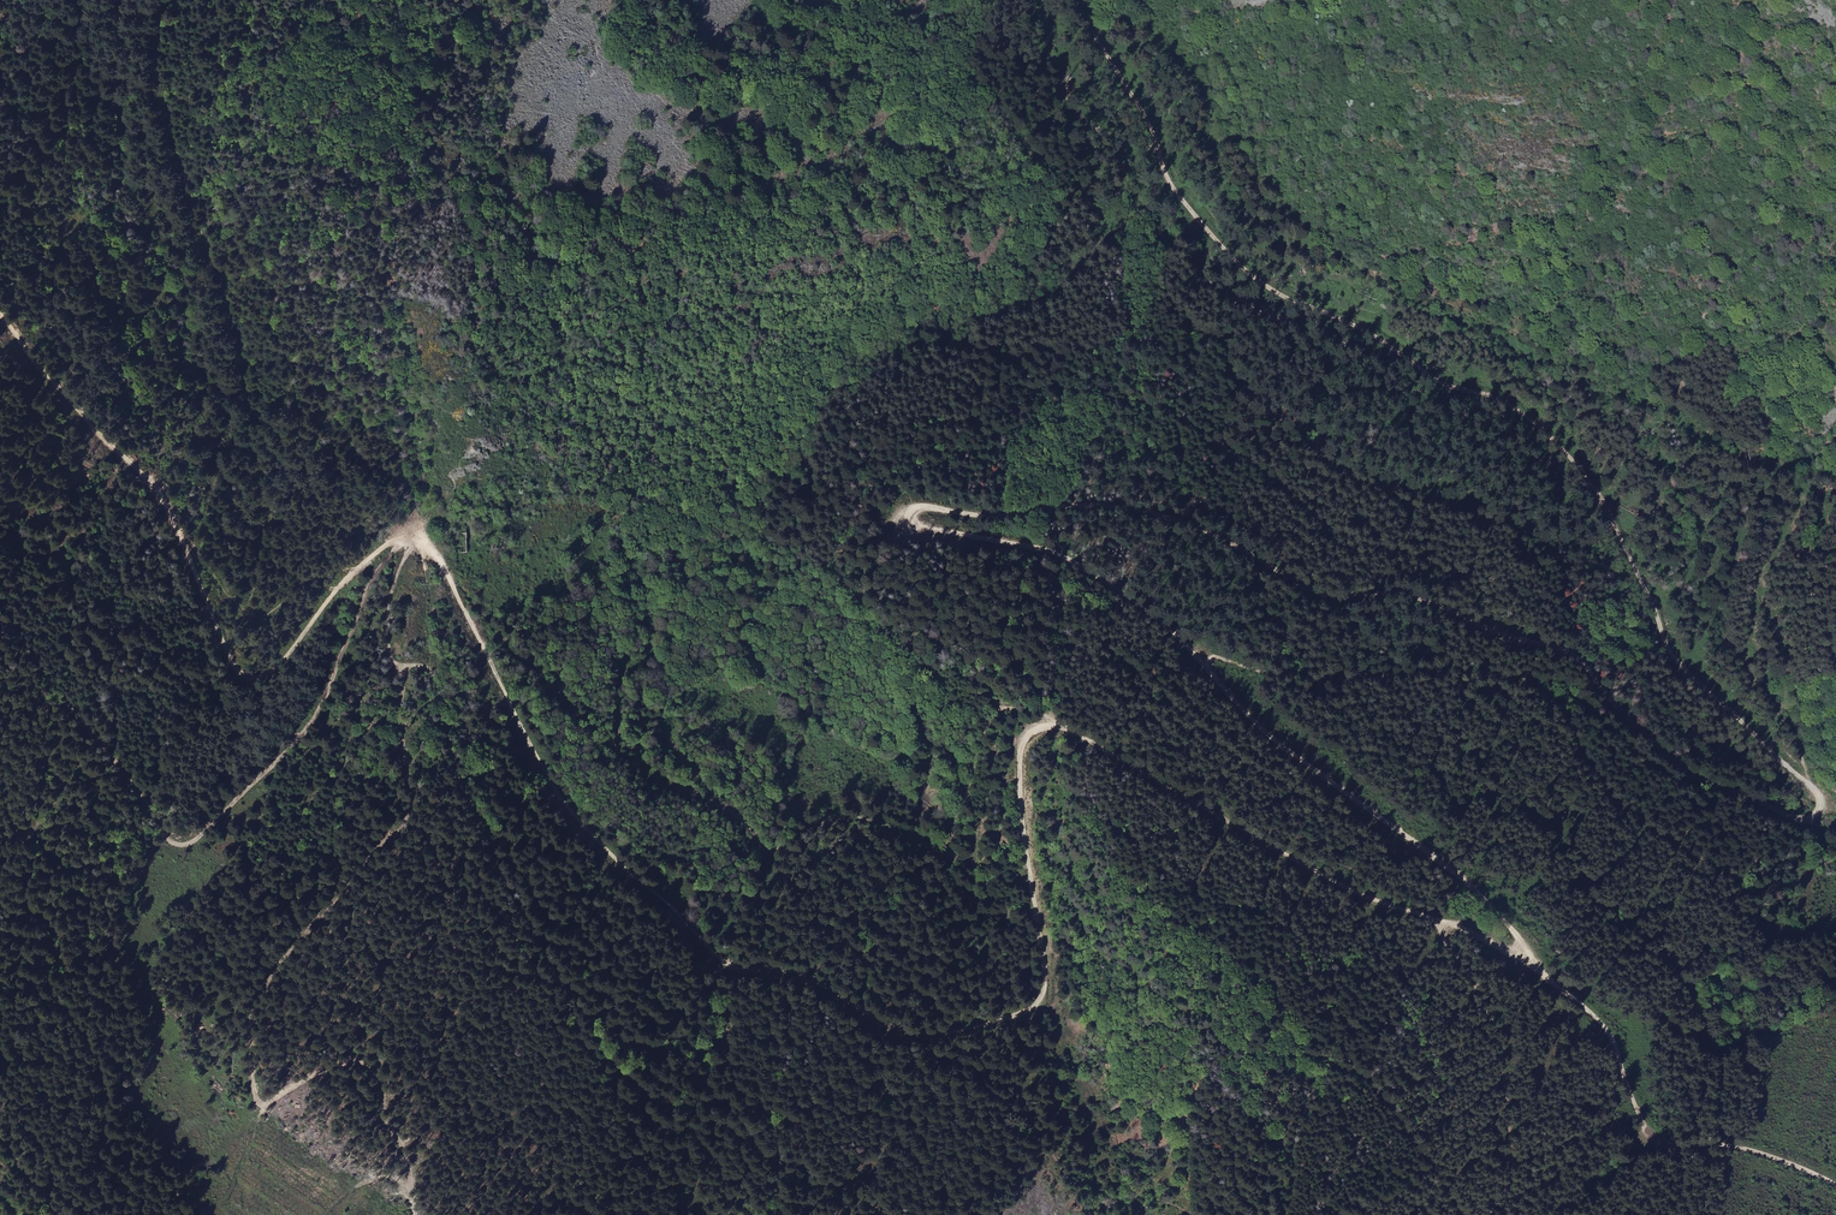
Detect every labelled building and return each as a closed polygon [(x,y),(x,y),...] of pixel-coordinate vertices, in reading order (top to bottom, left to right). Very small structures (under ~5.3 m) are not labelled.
[(1171,178),(1171,180),(1175,189),(1185,186),(1180,175),(1171,178)] [(1177,192),(1180,201),(1200,193),(1196,185),(1186,189),(1177,192)] [(1200,209),(1205,223),(1218,216),(1210,204),(1200,209)] [(1189,220),(1192,226),(1199,225),(1196,217),(1192,219),(1189,220)] [(1671,525),(1674,525),(1693,523),(1691,512),(1669,514),(1671,525)] [(363,584),(358,593),(364,595),(368,586),(363,584)] [(358,614),(361,616),(369,597),(364,595),(358,593),(346,618),(355,622),(358,614)]
